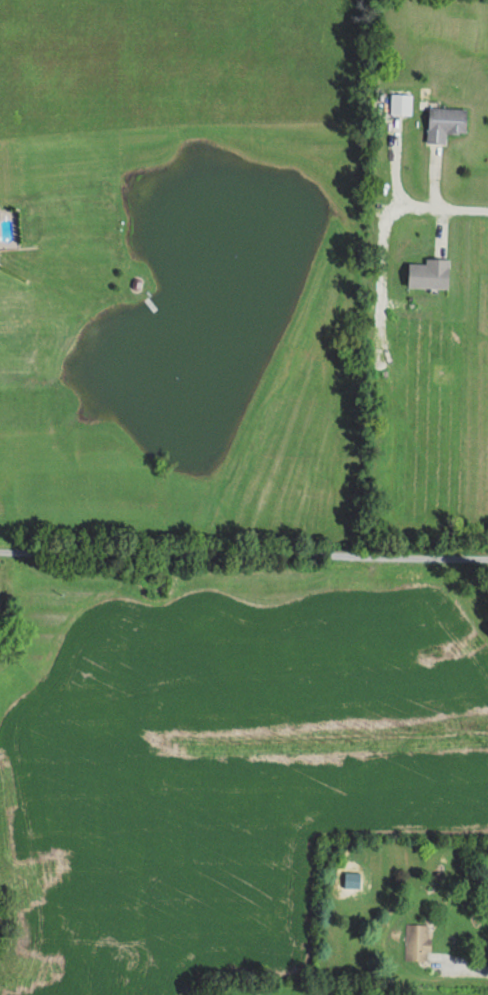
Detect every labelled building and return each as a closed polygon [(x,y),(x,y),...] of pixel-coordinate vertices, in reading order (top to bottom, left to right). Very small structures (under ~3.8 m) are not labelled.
[(390,114),(411,114),(411,94),(390,94),(390,114)] [(445,133),(465,133),(466,109),(428,108),(427,144),(445,144),(445,133)] [(448,286),(448,257),(426,257),(426,262),(407,262),(407,286),(448,286)] [(429,924),(405,924),(405,961),(429,961),(429,924)]
